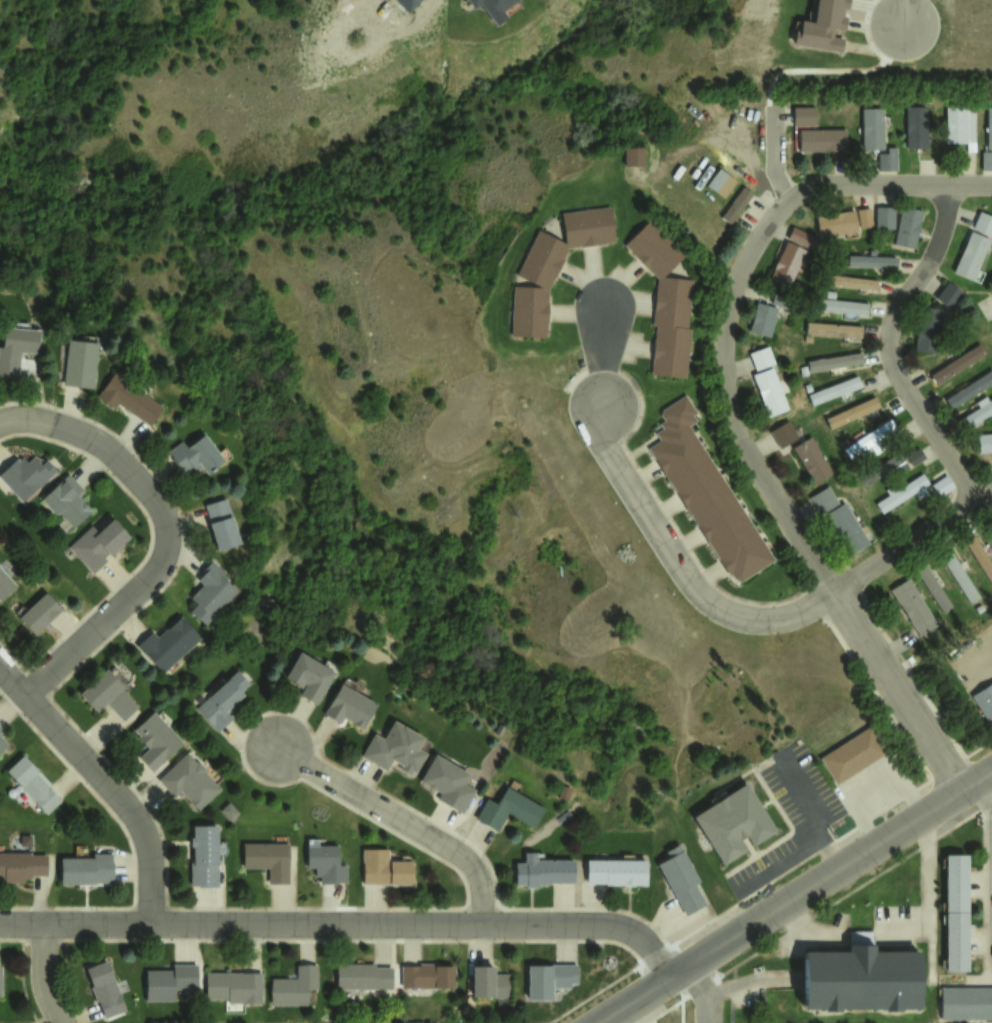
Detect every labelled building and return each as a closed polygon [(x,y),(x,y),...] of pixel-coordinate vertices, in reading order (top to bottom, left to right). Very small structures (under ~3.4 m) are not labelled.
[(495,15),(520,0),(485,0),(495,15)] [(811,19),(814,0),(850,0),(848,10),(843,9),(842,16),(845,17),(844,29),(831,27),(829,39),(840,40),(838,50),(791,42),(795,21),(799,21),(799,17),(811,19)] [(815,126),(815,106),(792,106),(792,126),(815,126)] [(905,148),(928,148),(928,106),(905,106),(905,148)] [(944,142),(966,142),(966,149),(975,149),(975,106),(944,106),(944,142)] [(861,150),(876,150),(876,170),(896,170),(896,147),(883,147),(883,107),(861,107),(861,150)] [(847,129),(798,129),(798,152),(847,152),(847,129)] [(627,146),(646,146),(645,165),(626,165),(627,146)] [(981,153),(981,170),(991,170),(991,153),(981,153)] [(722,198),(735,180),(718,167),(705,185),(722,198)] [(753,193),(743,186),(719,217),(729,224),(753,193)] [(615,239),(609,204),(559,212),(564,243),(565,247),(615,239)] [(916,248),(922,209),(899,206),(893,245),(916,248)] [(875,229),(893,229),(893,207),(875,207),(875,229)] [(858,227),(869,227),(869,208),(858,208),(858,227)] [(857,232),(854,210),(815,215),(818,237),(857,232)] [(974,281),(991,234),(991,216),(977,210),(952,273),(974,281)] [(657,278),(682,253),(646,217),(621,242),(657,278)] [(768,281),(791,291),(814,235),(790,226),(768,281)] [(516,275),(540,287),(546,290),(565,250),(565,247),(564,243),(538,229),(516,275)] [(847,267),(896,267),(896,257),(847,257),(847,267)] [(876,291),(877,280),(829,274),(828,284),(876,291)] [(654,323),(689,327),(694,281),(659,276),(654,323)] [(963,293),(946,281),(934,298),(951,310),(963,293)] [(510,336),(546,338),(547,291),(546,290),(540,287),(514,286),(510,336)] [(868,302),(813,299),(812,312),(867,315),(868,302)] [(748,331),(769,337),(777,308),(756,301),(748,331)] [(934,353),(941,309),(919,306),(913,350),(934,353)] [(861,326),(805,321),(804,334),(860,338),(861,326)] [(649,374),(685,378),(690,328),(655,324),(649,374)] [(17,377),(0,375),(0,347),(3,347),(4,345),(6,327),(40,330),(38,351),(20,349),(17,377)] [(84,335),(83,341),(70,339),(64,384),(94,388),(99,343),(95,342),(96,336),(84,335)] [(986,354),(980,344),(928,373),(934,383),(986,354)] [(751,373),(766,416),(788,409),(773,365),(774,365),(768,346),(748,352),(754,372),(751,373)] [(863,364),(861,352),(806,360),(808,373),(863,364)] [(989,367),(943,398),(951,409),(991,382),(991,372),(989,367)] [(115,372),(164,408),(151,425),(119,402),(114,409),(96,397),(115,372)] [(808,393),(812,404),(861,387),(857,376),(808,393)] [(686,394),(662,409),(661,414),(665,420),(660,423),(664,428),(656,432),(661,440),(649,447),(731,575),(742,581),(775,559),(689,425),(696,419),(692,413),(696,410),(686,394)] [(958,417),(966,429),(991,413),(991,395),(958,417)] [(824,417),(828,428),(879,407),(875,396),(824,417)] [(895,428),(888,418),(842,448),(849,458),(895,428)] [(832,473),(810,436),(800,441),(788,419),(768,431),(779,449),(789,443),(812,484),(832,473)] [(977,433),(978,454),(991,453),(991,432),(977,433)] [(205,435),(189,447),(183,440),(168,451),(184,474),(193,467),(196,471),(204,466),(209,473),(224,462),(205,435)] [(865,487),(924,457),(920,448),(904,456),(902,451),(858,474),(865,487)] [(0,475),(18,459),(20,461),(23,458),(27,463),(35,456),(42,464),(47,459),(57,470),(23,501),(0,475)] [(42,499),(69,474),(83,489),(78,493),(93,510),(74,527),(61,513),(58,515),(42,499)] [(879,512),(913,496),(915,500),(933,492),(935,497),(953,489),(946,474),(928,483),(924,474),(873,498),(879,512)] [(846,502),(839,505),(829,485),(808,496),(819,516),(825,512),(847,556),(868,545),(846,502)] [(205,504),(219,550),(241,543),(227,498),(205,504)] [(113,520),(130,538),(113,554),(110,551),(104,557),(108,560),(94,573),(69,546),(92,524),(100,532),(113,520)] [(975,534),(964,540),(991,589),(991,565),(975,534)] [(941,555),(967,604),(979,598),(952,549),(941,555)] [(211,561),(229,577),(226,580),(238,591),(208,624),(193,611),(199,604),(193,598),(204,585),(199,580),(207,571),(204,569),(211,561)] [(915,572),(941,613),(952,606),(926,565),(915,572)] [(16,586),(0,568),(0,600),(16,586)] [(937,626),(909,577),(887,589),(916,638),(937,626)] [(46,593),(62,610),(35,635),(20,618),(46,593)] [(181,616),(158,638),(153,632),(139,645),(163,671),(200,637),(181,616)] [(302,650),(337,672),(317,705),(300,694),(307,683),(306,682),(302,687),(286,677),(302,650)] [(107,669),(125,688),(122,690),(137,707),(124,719),(109,702),(99,712),(81,693),(107,669)] [(237,671),(248,684),(242,689),(246,694),(239,701),(241,704),(230,714),(233,717),(218,731),(196,707),(237,671)] [(971,695),(991,681),(991,718),(988,720),(971,695)] [(342,683),(324,713),(341,722),(345,716),(355,722),(354,724),(363,729),(378,704),(342,683)] [(154,711),(184,742),(153,772),(139,757),(149,748),(139,738),(142,735),(136,729),(154,711)] [(364,755),(376,736),(385,741),(397,721),(426,738),(421,747),(429,752),(417,773),(414,770),(411,775),(400,768),(402,763),(393,758),(386,768),(364,755)] [(871,726),(887,752),(837,783),(821,756),(871,726)] [(8,744),(0,752),(0,736),(8,744)] [(158,779),(175,797),(182,791),(199,810),(221,789),(204,771),(206,769),(200,762),(197,763),(187,752),(158,779)] [(435,752),(470,774),(465,783),(474,789),(462,810),(440,797),(442,793),(435,789),(432,794),(416,784),(435,752)] [(23,756),(62,800),(46,814),(7,770),(23,756)] [(693,815),(748,782),(778,831),(756,844),(750,834),(742,839),(750,851),(724,867),(693,815)] [(477,817),(488,798),(498,804),(508,787),(545,809),(534,827),(508,812),(498,829),(477,817)] [(229,801),(239,812),(231,820),(221,809),(229,801)] [(194,826),(219,826),(219,886),(192,886),(192,863),(195,863),(195,847),(191,847),(191,837),(194,837),(194,826)] [(289,844),(244,843),(243,868),(270,868),(270,883),(288,883),(289,844)] [(308,845),(341,844),(342,863),(348,863),(348,882),(323,882),(323,875),(317,875),(317,868),(308,868),(308,845)] [(659,864),(671,857),(667,852),(680,844),(702,882),(696,886),(706,903),(687,914),(659,864)] [(363,849),(389,849),(389,861),(413,861),(413,883),(364,884),(363,849)] [(5,878),(0,878),(0,852),(32,852),(32,856),(46,856),(46,873),(32,873),(32,878),(25,877),(25,882),(5,882),(5,878)] [(95,853),(95,859),(62,858),(61,884),(97,884),(96,881),(113,881),(113,865),(112,865),(112,853),(95,853)] [(516,862),(526,863),(526,853),(538,853),(538,861),(574,861),(574,881),(549,881),(549,884),(538,884),(538,887),(527,887),(527,884),(516,884),(516,862)] [(947,854),(969,854),(969,971),(947,971),(947,854)] [(588,860),(647,861),(647,884),(607,884),(607,881),(588,881),(588,860)] [(807,954),(808,1008),(828,1008),(828,1013),(843,1013),(843,1009),(888,1008),(888,1013),(905,1012),(905,1009),(925,1009),(924,952),(876,953),(876,945),(854,946),(855,954),(807,954)] [(88,968),(110,960),(128,1010),(106,1019),(99,1001),(96,1002),(91,988),(94,986),(88,968)] [(337,963),(376,962),(376,967),(392,966),(392,986),(338,987),(337,963)] [(402,966),(402,987),(455,987),(455,966),(434,966),(434,962),(419,962),(419,965),(402,966)] [(530,966),(552,966),(552,964),(580,964),(580,982),(571,982),(571,987),(554,987),(554,1000),(530,1000),(530,966)] [(147,970),(174,970),(174,965),(197,965),(197,988),(174,988),(174,1001),(147,1001),(147,970)] [(273,978),(298,979),(299,965),(317,966),(317,990),(309,989),(308,1006),(272,1005),(273,978)] [(474,967),(474,997),(510,997),(510,975),(496,975),(497,967),(474,967)] [(207,972),(207,998),(229,998),(229,1003),(255,1003),(255,973),(207,972)] [(991,1020),(991,987),(939,987),(939,1020),(991,1020)]
